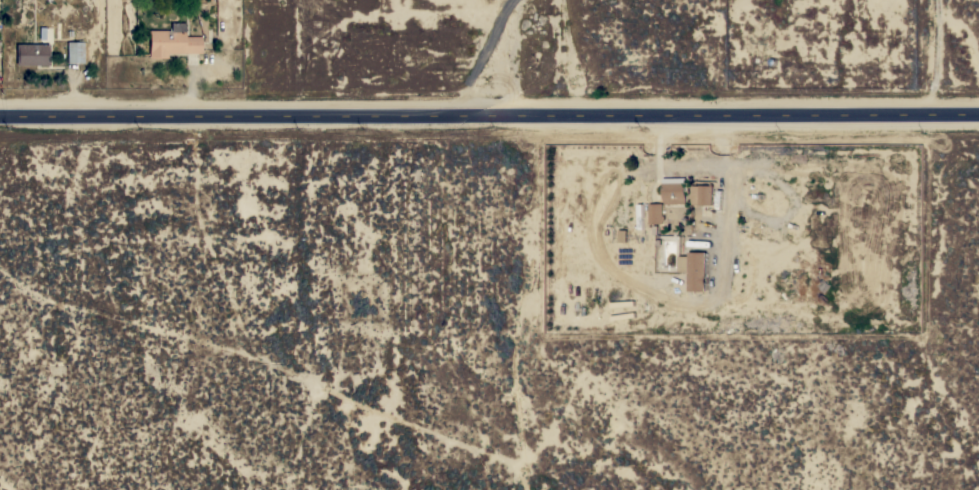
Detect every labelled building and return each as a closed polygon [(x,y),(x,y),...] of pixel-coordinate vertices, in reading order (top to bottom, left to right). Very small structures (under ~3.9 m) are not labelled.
[(167,53),(167,58),(148,58),(148,30),(170,30),(170,23),(185,23),(185,36),(202,36),(201,53),(167,53)] [(83,63),(67,63),(66,42),(83,41),(83,63)] [(49,44),(49,65),(16,65),(16,44),(49,44)] [(663,178),(686,178),(686,204),(670,204),(670,205),(667,205),(667,204),(664,204),(664,200),(663,200),(663,183),(663,178)] [(712,205),(690,204),(691,186),(699,186),(699,185),(713,186),(712,205)] [(662,204),(663,216),(664,217),(664,221),(662,224),(649,224),(649,222),(647,221),(647,217),(649,216),(649,204),(662,204)] [(705,291),(688,291),(688,271),(678,271),(678,256),(688,256),(688,252),(705,252),(705,291)] [(635,312),(635,317),(611,321),(610,315),(635,312)]
